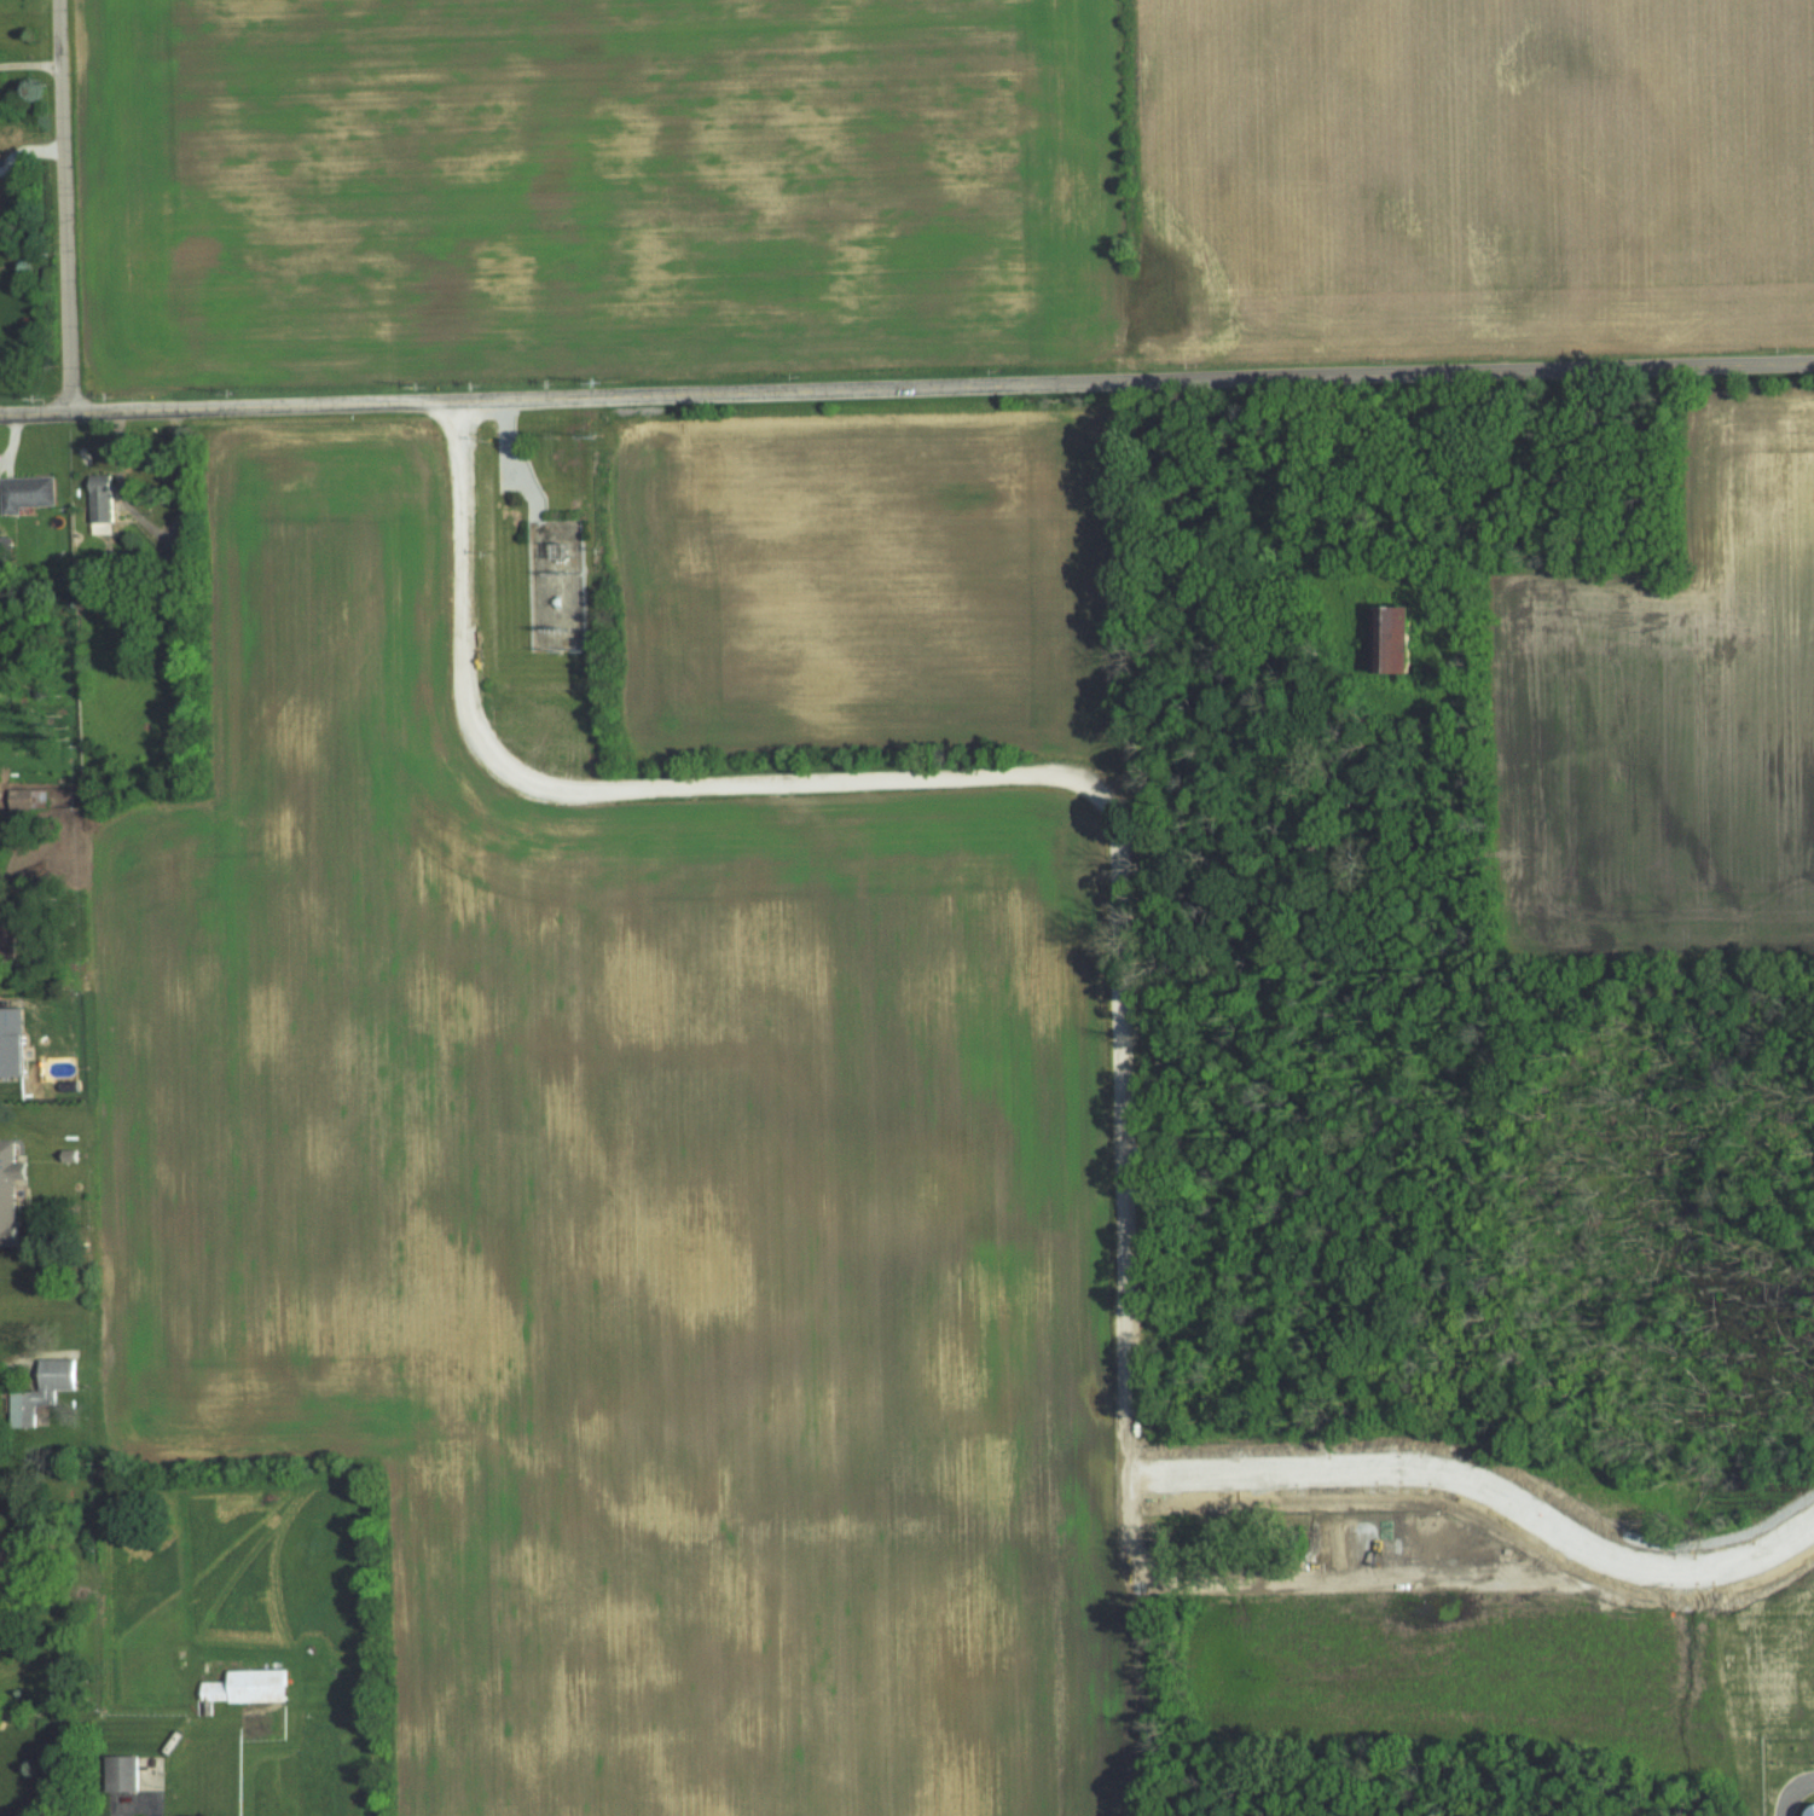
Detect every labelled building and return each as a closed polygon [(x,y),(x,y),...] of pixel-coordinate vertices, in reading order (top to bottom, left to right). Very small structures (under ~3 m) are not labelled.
[(116,523),(115,475),(93,476),(94,523),(116,523)] [(4,479),(5,516),(25,515),(24,507),(59,506),(58,476),(4,479)] [(1374,603),(1374,671),(1408,671),(1409,603),(1374,603)] [(15,809),(49,808),(49,790),(14,791),(15,809)] [(28,1007),(2,1008),(4,1059),(0,1059),(0,1077),(31,1075),(28,1007)] [(32,1179),(33,1162),(19,1162),(20,1140),(0,1139),(0,1246),(22,1247),(23,1233),(17,1233),(20,1178),(32,1179)] [(15,1391),(15,1427),(40,1427),(40,1405),(60,1405),(60,1390),(80,1390),(80,1359),(45,1359),(45,1391),(15,1391)] [(0,1536),(0,1584),(2,1584),(2,1561),(9,1561),(9,1536),(0,1536)] [(292,1701),(291,1669),(233,1670),(233,1681),(206,1682),(206,1703),(292,1701)] [(142,1791),(141,1756),(116,1757),(117,1791),(142,1791)] [(1797,1815),(1813,1815),(1813,1803),(1797,1803),(1797,1815)]
